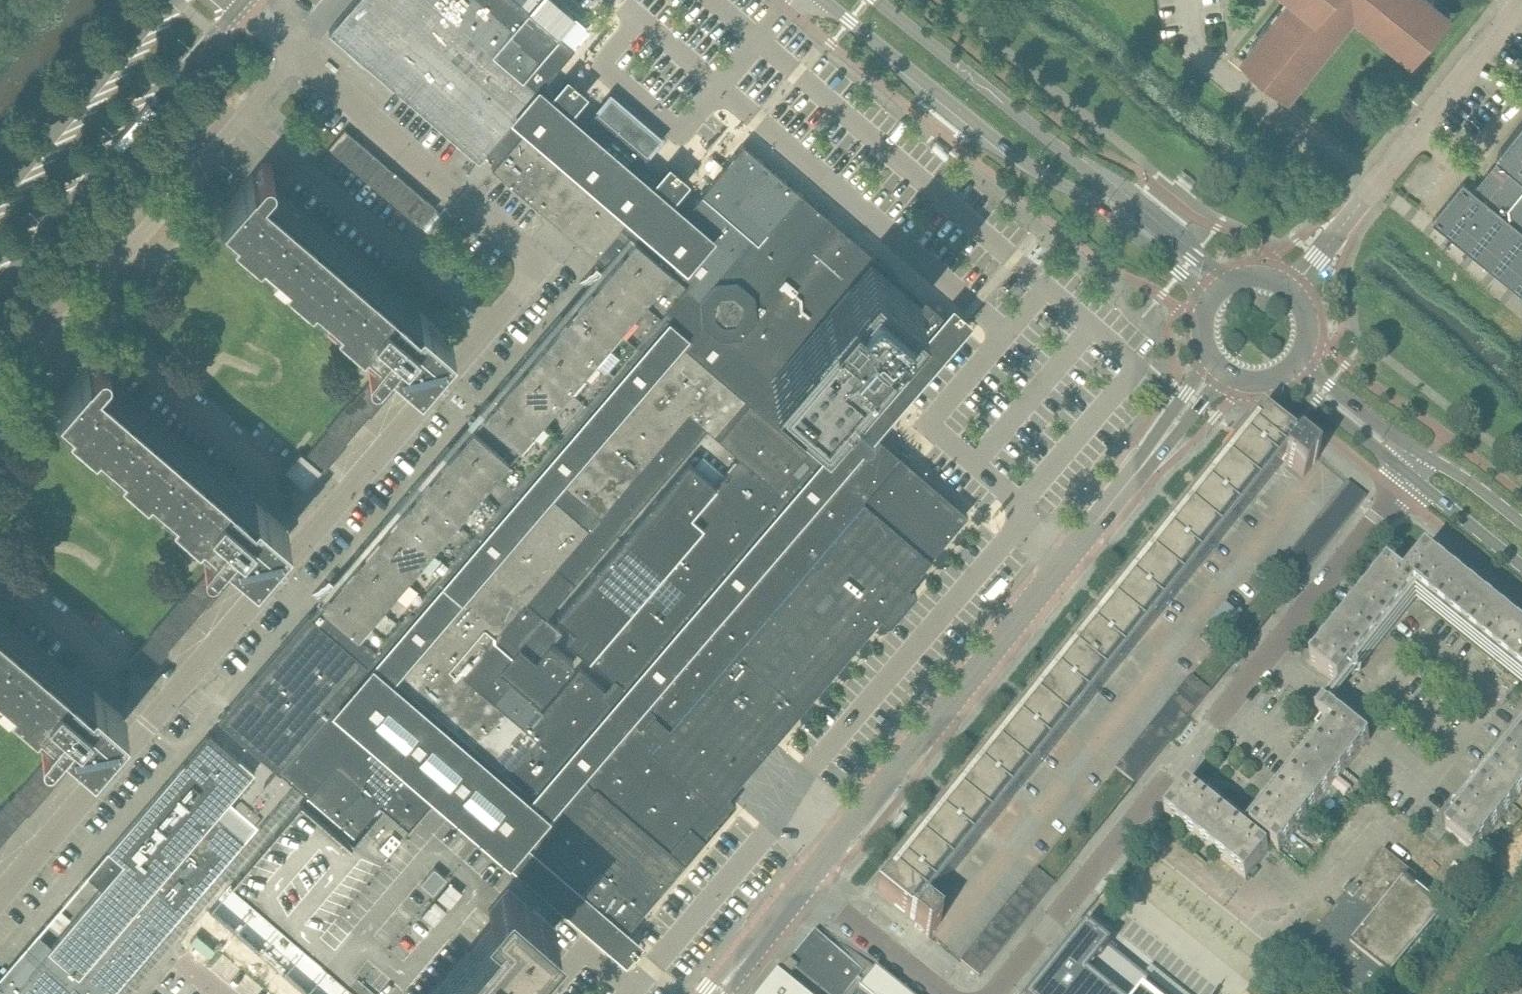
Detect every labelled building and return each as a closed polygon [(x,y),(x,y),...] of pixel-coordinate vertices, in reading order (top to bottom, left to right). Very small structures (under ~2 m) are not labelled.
[(329,30),(329,31),(338,38),(478,158),(484,152),(540,87),(591,27),(560,0),(355,0),(329,30)] [(1247,50),(1249,51),(1243,58),(1287,93),(1287,92),(1291,88),(1293,85),(1295,86),(1344,25),(1355,12),(1361,16),(1388,38),(1392,41),(1407,53),(1408,51),(1415,57),(1445,20),(1451,12),(1436,0),(1288,0),(1247,50)] [(632,175),(579,129),(583,124),(560,104),(540,87),(484,152),(489,157),(496,162),(526,127),(545,144),(568,164),(567,169),(597,194),(602,192),(622,210),(621,215),(641,232),(650,240),(656,240),(687,266),(660,297),(662,309),(668,315),(668,320),(646,346),(641,346),(627,361),(628,367),(621,375),(616,375),(603,391),(603,396),(596,404),(591,404),(590,405),(590,411),(588,413),(583,413),(573,425),(573,431),(571,433),(566,433),(560,440),(515,493),(515,498),(509,506),(503,506),(502,507),(503,513),(496,520),(491,521),(490,522),(490,527),(471,550),(466,550),(465,551),(465,557),(459,564),(453,565),(440,580),(440,586),(434,594),(428,594),(416,608),(415,609),(416,615),(406,615),(383,653),(378,652),(378,653),(377,653),(378,659),(358,681),(282,771),(289,777),(299,785),(324,756),(361,754),(365,750),(374,749),(389,762),(395,761),(402,768),(403,774),(404,774),(409,774),(417,781),(417,786),(428,796),(548,898),(552,893),(558,886),(563,879),(564,879),(538,857),(538,852),(527,843),(547,820),(584,776),(609,747),(609,741),(628,719),(633,719),(634,718),(637,720),(648,708),(649,706),(649,701),(668,678),(674,678),(674,677),(673,671),(693,649),(698,648),(698,643),(705,634),(711,633),(736,603),(735,598),(754,575),(760,575),(760,574),(761,574),(760,569),(791,531),(797,531),(797,530),(798,530),(797,524),(800,521),(804,522),(814,510),(813,506),(815,503),(821,502),(847,471),(859,456),(859,451),(868,440),(866,438),(860,433),(853,427),(851,425),(840,437),(834,438),(792,402),(755,369),(717,337),(698,320),(696,295),(713,275),(732,252),(689,215),(686,219),(681,215),(685,211),(663,193),(636,170),(632,175)] [(583,124),(579,129),(632,175),(636,170),(663,138),(610,93),(583,124)] [(1498,152),(1502,155),(1473,190),(1464,182),(1433,219),(1521,292),(1521,123),(1498,152)] [(492,167),(511,183),(545,144),(526,127),(496,162),(492,167)] [(338,136),(329,147),(338,155),(354,137),(344,128),(338,136)] [(354,137),(338,155),(347,163),(363,144),(354,137)] [(916,291),(900,277),(873,254),(825,212),(800,191),(772,167),(743,143),(685,211),(681,215),(686,219),(689,215),(732,252),(713,275),(696,295),(698,320),(717,337),(755,369),(792,402),(834,438),(840,437),(851,425),(853,427),(853,426),(919,350),(947,317),(916,291)] [(363,144),(347,163),(356,170),(372,152),(363,144)] [(536,205),(567,169),(568,164),(545,144),(511,183),(536,205)] [(372,152),(356,170),(366,178),(381,160),(372,152)] [(381,160),(366,178),(375,186),(390,168),(381,160)] [(377,363),(378,363),(387,351),(414,375),(449,335),(420,311),(417,315),(262,183),(272,172),(273,171),(273,170),(273,169),(273,168),(273,166),(272,165),(272,164),(271,164),(270,163),(269,162),(268,162),(267,162),(266,162),(265,162),(264,163),(262,164),(253,175),(252,174),(222,210),(377,343),(367,355),(367,356),(367,357),(366,358),(366,359),(367,360),(367,361),(368,362),(368,363),(369,364),(370,364),(373,365),(374,365),(375,364),(376,364),(377,363)] [(390,168),(375,186),(384,194),(399,176),(390,168)] [(536,205),(566,230),(597,194),(567,169),(536,205)] [(399,176),(384,194),(393,202),(409,183),(399,176)] [(409,183),(393,202),(402,210),(418,191),(409,183)] [(418,191),(402,210),(411,217),(427,199),(418,191)] [(597,194),(566,230),(590,251),(621,215),(622,210),(602,192),(597,194)] [(427,199),(411,217),(421,226),(422,224),(435,209),(436,207),(427,199)] [(621,215),(590,251),(609,267),(641,232),(621,215)] [(641,232),(609,267),(570,313),(627,361),(641,346),(646,346),(668,320),(668,315),(662,309),(660,297),(687,266),(656,240),(650,240),(641,232)] [(628,367),(627,361),(570,313),(565,319),(561,315),(528,352),(590,405),(591,404),(596,404),(603,396),(603,391),(616,375),(621,375),(628,367)] [(666,355),(641,386),(642,391),(697,438),(706,428),(688,411),(721,374),(683,341),(671,356),(670,355),(666,355)] [(498,387),(503,391),(560,440),(566,433),(571,433),(573,431),(573,425),(583,413),(588,413),(590,411),(590,405),(528,352),(498,387)] [(99,374),(108,364),(108,363),(109,363),(109,362),(109,361),(109,360),(109,359),(109,358),(109,357),(108,356),(108,355),(107,355),(107,354),(106,354),(105,353),(104,353),(103,353),(102,353),(101,353),(100,354),(99,354),(99,355),(98,355),(89,366),(88,366),(58,401),(213,534),(204,545),(203,546),(203,547),(203,548),(202,548),(202,549),(202,550),(203,551),(203,552),(203,553),(204,553),(204,554),(205,554),(205,555),(206,555),(207,555),(207,556),(208,556),(209,556),(210,556),(211,555),(212,555),(213,554),(214,553),(223,543),(255,570),(289,531),(256,502),(253,507),(99,374)] [(394,389),(401,381),(401,380),(383,365),(376,374),(394,389)] [(386,398),(394,389),(376,374),(368,383),(386,398)] [(721,374),(688,411),(706,428),(717,437),(750,399),(721,374)] [(368,383),(364,388),(360,392),(378,408),(386,398),(368,383)] [(458,444),(515,493),(560,440),(503,391),(458,444)] [(605,428),(605,429),(608,431),(628,449),(644,462),(638,470),(656,486),(697,438),(642,391),(636,391),(624,406),(611,421),(612,427),(611,427),(611,428),(605,428)] [(370,417),(378,408),(360,392),(352,401),(369,415),(370,417)] [(750,399),(717,437),(740,456),(750,466),(775,487),(807,449),(750,399)] [(351,400),(343,409),(361,425),(369,415),(352,401),(351,400)] [(353,434),(361,425),(343,409),(335,418),(353,434)] [(1261,415),(877,891),(915,922),(914,924),(929,936),(941,922),(919,904),(1283,454),(1305,471),(1316,457),(1301,444),(1299,446),(1261,415)] [(345,443),(353,434),(335,418),(327,427),(329,429),(345,443)] [(329,429),(321,438),(339,453),(347,444),(345,443),(329,429)] [(588,448),(587,451),(589,453),(605,465),(598,473),(620,490),(633,501),(614,525),(600,513),(596,519),(614,535),(619,529),(647,496),(656,486),(638,470),(644,462),(628,449),(608,431),(605,429),(593,444),(593,449),(588,448)] [(859,451),(859,456),(847,471),(874,494),(848,526),(825,553),(897,614),(916,591),(907,583),(967,513),(872,431),(866,438),(868,440),(859,451)] [(331,462),(339,453),(321,438),(313,447),(331,462)] [(515,498),(515,493),(458,444),(453,450),(448,446),(441,454),(502,507),(503,506),(509,506),(515,498)] [(323,471),(331,462),(313,447),(305,456),(321,469),(323,471)] [(807,449),(775,487),(786,496),(786,495),(792,494),(821,460),(807,449)] [(587,451),(557,486),(596,519),(600,513),(614,525),(633,501),(620,490),(598,473),(605,465),(589,453),(587,451)] [(285,470),(286,471),(306,488),(321,469),(305,456),(301,452),(285,470)] [(503,513),(502,507),(441,454),(428,469),(490,522),(491,521),(496,520),(503,513)] [(740,456),(715,485),(761,524),(767,523),(786,501),(786,496),(775,487),(750,466),(740,456)] [(690,463),(653,507),(726,570),(737,557),(761,530),(761,524),(715,485),(690,463)] [(490,527),(490,522),(428,469),(403,498),(465,551),(466,550),(471,550),(490,527)] [(848,526),(874,494),(847,471),(821,502),(848,526)] [(1347,482),(1340,491),(1358,506),(1366,497),(1347,482)] [(1351,516),(1358,506),(1340,491),(1332,501),(1351,516)] [(557,493),(542,510),(596,557),(611,539),(557,493)] [(465,557),(465,551),(403,498),(369,538),(434,594),(440,586),(440,580),(453,565),(459,564),(465,557)] [(1332,501),(1325,510),(1343,525),(1351,516),(1332,501)] [(797,530),(825,553),(848,526),(821,502),(815,503),(813,506),(814,510),(804,522),(800,521),(797,524),(798,530),(797,530)] [(653,507),(628,536),(698,597),(704,590),(709,590),(711,588),(710,583),(711,582),(717,582),(726,570),(653,507)] [(542,510),(524,532),(578,578),(596,557),(542,510)] [(1336,534),(1343,525),(1325,510),(1317,519),(1336,534)] [(1317,519),(1310,529),(1328,544),(1336,534),(1317,519)] [(1321,553),(1328,544),(1310,529),(1302,538),(1321,553)] [(791,594),(825,553),(797,530),(797,531),(791,531),(760,569),(791,594)] [(524,532),(491,571),(525,600),(544,617),(578,578),(524,532)] [(628,536),(590,580),(661,640),(666,640),(668,638),(668,632),(678,620),(684,620),(686,617),(685,612),(686,611),(692,611),(693,609),(693,603),(698,597),(628,536)] [(428,594),(434,594),(369,538),(354,555),(359,559),(416,608),(428,594)] [(1302,538),(1294,547),(1313,562),(1321,553),(1302,538)] [(1306,571),(1313,562),(1294,547),(1287,556),(1306,571)] [(1427,552),(1405,579),(1389,566),(1311,662),(1339,685),(1416,590),(1521,675),(1521,628),(1427,552)] [(825,553),(791,594),(853,646),(881,614),(890,622),(897,614),(825,553)] [(221,554),(213,563),(231,579),(239,570),(221,554)] [(1287,556),(1279,566),(1298,581),(1306,571),(1287,556)] [(359,559),(321,603),(378,653),(378,652),(383,653),(406,615),(416,615),(415,609),(416,608),(359,559)] [(213,563),(211,567),(206,572),(223,588),(231,579),(213,563)] [(1291,590),(1298,581),(1279,566),(1272,575),(1291,590)] [(736,603),(763,627),(791,594),(760,569),(761,574),(760,574),(760,575),(754,575),(735,598),(736,603)] [(491,571),(470,597),(476,602),(489,614),(486,617),(519,646),(535,660),(548,644),(550,642),(560,630),(544,617),(525,600),(491,571)] [(206,572),(198,581),(216,597),(223,588),(206,572)] [(559,616),(558,617),(572,629),(564,637),(588,658),(602,641),(635,670),(636,669),(641,669),(661,646),(660,641),(661,640),(590,580),(559,616)] [(216,597),(198,581),(190,591),(206,605),(208,606),(216,597)] [(188,589),(181,598),(199,614),(206,605),(190,591),(188,589)] [(712,688),(727,701),(773,739),(853,646),(791,594),(763,627),(738,657),(726,671),(712,688)] [(464,597),(457,606),(458,611),(457,611),(477,628),(486,617),(489,614),(476,602),(470,597),(464,597)] [(199,614),(181,598),(173,607),(191,623),(199,614)] [(309,614),(297,628),(358,681),(378,659),(377,653),(378,653),(321,603),(311,615),(309,614)] [(711,633),(738,657),(763,627),(736,603),(711,633)] [(173,607),(165,616),(183,632),(191,623),(173,607)] [(452,612),(429,639),(451,658),(468,638),(477,628),(457,611),(457,612),(452,612)] [(183,632),(165,616),(157,625),(175,641),(183,632)] [(451,658),(420,694),(421,695),(421,701),(443,719),(448,719),(497,663),(501,667),(500,667),(540,701),(573,662),(550,642),(548,644),(535,660),(519,646),(486,617),(477,628),(468,638),(451,658)] [(51,723),(41,735),(41,736),(41,737),(40,737),(40,738),(40,739),(40,740),(41,740),(41,741),(41,742),(42,742),(42,743),(43,744),(44,744),(45,744),(45,745),(46,745),(47,745),(48,745),(49,744),(50,744),(51,743),(52,742),(60,732),(83,751),(88,755),(93,759),(127,720),(123,716),(95,692),(91,696),(0,618),(0,679),(51,723)] [(150,634),(151,636),(168,650),(175,641),(157,625),(150,634)] [(280,773),(282,771),(358,681),(297,628),(218,719),(280,773)] [(726,671),(738,657),(711,633),(705,634),(698,643),(698,648),(726,671)] [(169,651),(168,650),(151,636),(143,645),(161,660),(169,651)] [(429,639),(401,672),(402,685),(414,695),(420,694),(451,658),(429,639)] [(602,641),(588,658),(612,679),(613,680),(614,679),(622,686),(623,684),(628,684),(635,676),(635,671),(635,670),(602,641)] [(143,645),(136,654),(153,669),(161,660),(143,645)] [(726,671),(698,648),(693,649),(673,671),(674,677),(717,713),(727,701),(712,688),(726,671)] [(136,654),(128,663),(146,679),(153,669),(136,654)] [(497,663),(448,719),(464,732),(509,680),(498,671),(500,667),(501,667),(497,663)] [(578,666),(567,679),(577,688),(602,709),(608,708),(614,700),(614,695),(615,694),(607,687),(609,685),(608,684),(605,688),(578,666)] [(1191,675),(1184,684),(1202,700),(1210,690),(1191,675)] [(717,713),(674,677),(674,678),(668,678),(649,701),(649,706),(648,708),(691,744),(717,713)] [(567,679),(546,704),(556,713),(556,714),(547,725),(571,745),(577,738),(583,738),(602,715),(601,710),(602,709),(577,688),(567,679)] [(509,680),(464,732),(464,738),(472,744),(479,743),(523,692),(509,680)] [(1195,709),(1202,700),(1184,684),(1176,694),(1195,709)] [(523,692),(479,743),(494,756),(538,705),(523,692)] [(1176,694),(1169,703),(1187,718),(1195,709),(1176,694)] [(727,701),(717,713),(691,744),(648,708),(637,720),(642,724),(644,722),(662,738),(655,746),(679,766),(704,788),(660,839),(668,846),(718,788),(724,793),(724,792),(726,794),(731,788),(773,739),(727,701)] [(1324,702),(1319,708),(1316,712),(1321,716),(1315,724),(1327,733),(1250,828),(1279,851),(1345,769),(1370,739),(1324,702)] [(1180,727),(1187,718),(1169,703),(1161,712),(1180,727)] [(538,705),(494,756),(509,769),(528,747),(547,725),(556,714),(556,713),(546,704),(542,709),(538,705)] [(1161,712),(1154,722),(1172,737),(1180,727),(1161,712)] [(642,724),(637,720),(634,718),(633,719),(628,719),(609,741),(609,747),(659,789),(679,766),(655,746),(662,738),(644,722),(642,724)] [(1165,746),(1172,737),(1154,722),(1146,731),(1165,746)] [(528,747),(509,769),(509,774),(517,781),(522,780),(525,783),(539,783),(539,782),(545,781),(555,770),(564,759),(564,753),(571,745),(547,725),(528,747)] [(1146,731),(1139,740),(1157,755),(1165,746),(1146,731)] [(109,850),(108,851),(123,863),(153,889),(147,896),(154,902),(149,908),(171,927),(245,840),(217,815),(230,801),(255,771),(209,733),(109,850)] [(1446,830),(1474,853),(1521,794),(1521,735),(1446,830)] [(1150,765),(1157,755),(1139,740),(1131,750),(1150,765)] [(67,770),(75,761),(75,760),(57,745),(49,754),(67,770)] [(659,789),(609,747),(584,776),(667,847),(668,846),(660,839),(704,788),(679,766),(659,789)] [(208,910),(216,917),(222,923),(277,970),(306,993),(494,993),(506,980),(518,965),(556,921),(555,920),(546,912),(549,908),(555,901),(558,898),(553,893),(552,893),(548,898),(449,813),(428,796),(417,786),(417,781),(409,774),(404,774),(403,774),(402,768),(395,761),(389,762),(374,749),(365,750),(361,754),(324,756),(299,785),(298,786),(307,794),(307,795),(308,796),(308,795),(353,834),(374,809),(378,813),(350,844),(301,802),(284,821),(257,852),(231,884),(208,910)] [(1131,750),(1124,759),(1142,774),(1150,765),(1131,750)] [(49,754),(42,763),(60,778),(67,770),(49,754)] [(1135,783),(1142,774),(1124,759),(1116,768),(1135,783)] [(42,763),(34,772),(52,788),(60,778),(42,763)] [(34,772),(26,781),(44,797),(52,788),(34,772)] [(667,847),(584,776),(547,820),(615,879),(626,866),(641,880),(657,893),(684,862),(667,847)] [(26,781),(18,790),(36,806),(44,797),(26,781)] [(1246,878),(1269,849),(1188,784),(1165,813),(1246,878)] [(736,802),(726,794),(724,792),(724,793),(718,788),(668,846),(667,847),(684,862),(736,802)] [(11,799),(27,814),(29,815),(36,806),(18,790),(11,799)] [(19,823),(27,814),(11,799),(9,798),(1,807),(19,823)] [(0,808),(0,822),(11,832),(19,823),(1,807),(0,808)] [(615,879),(547,820),(527,843),(538,852),(538,857),(564,879),(563,879),(593,905),(615,879)] [(4,841),(11,832),(0,822),(0,838),(4,841)] [(1400,881),(1342,953),(1376,980),(1462,873),(1424,842),(1396,877),(1400,881)] [(145,956),(171,927),(149,908),(154,902),(147,896),(153,889),(123,863),(108,851),(87,876),(101,888),(101,889),(85,907),(55,942),(52,946),(37,934),(22,951),(0,977),(0,993),(113,993),(145,956)] [(1008,867),(1020,880),(1034,867),(1022,854),(1008,867)] [(626,866),(615,879),(593,905),(609,918),(641,880),(626,866)] [(1036,868),(1028,877),(1047,893),(1054,883),(1036,868)] [(1039,902),(1047,893),(1028,877),(1021,887),(1039,902)] [(546,912),(556,921),(565,910),(626,962),(635,951),(643,942),(632,931),(628,927),(624,932),(609,918),(593,905),(563,879),(552,893),(553,893),(558,898),(555,901),(546,912)] [(657,893),(641,880),(609,918),(624,932),(628,927),(657,893)] [(1021,887),(1013,896),(1032,911),(1039,902),(1021,887)] [(1024,920),(1032,911),(1013,896),(1006,905),(1024,920)] [(1006,905),(998,915),(1017,930),(1024,920),(1006,905)] [(1009,939),(1017,930),(998,915),(991,924),(1009,939)] [(991,924),(983,933),(1002,948),(1009,939),(991,924)] [(1130,967),(1127,970),(1113,958),(1116,955),(1083,929),(1031,993),(1164,993),(1130,967)] [(763,993),(846,993),(863,974),(814,931),(781,972),(763,993)] [(994,958),(1002,948),(983,933),(976,943),(994,958)] [(1239,980),(1254,992),(1257,993),(1344,993),(1335,987),(1331,992),(1314,978),(1326,963),(1316,955),(1304,970),(1291,959),(1295,954),(1274,937),(1239,980)] [(976,943),(968,952),(987,967),(994,958),(976,943)] [(979,976),(987,967),(968,952),(960,961),(979,976)] [(865,993),(906,993),(875,969),(859,989),(865,993)]
